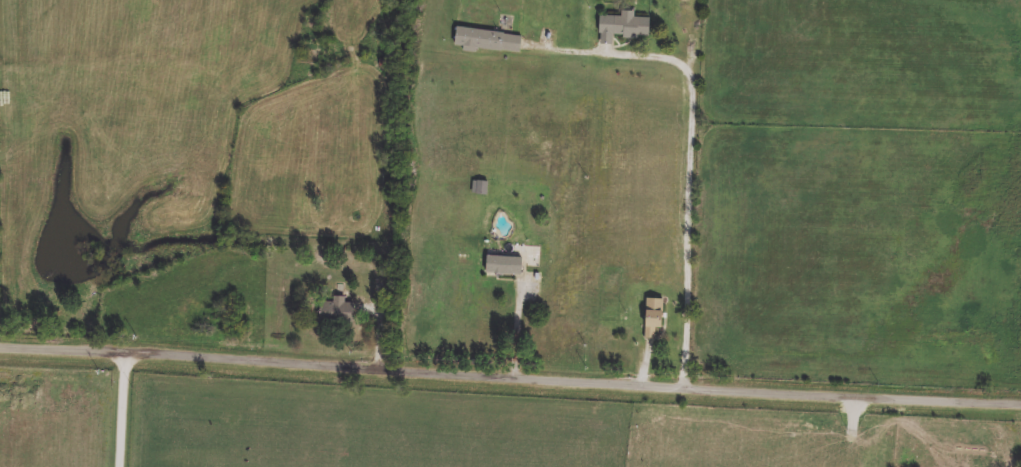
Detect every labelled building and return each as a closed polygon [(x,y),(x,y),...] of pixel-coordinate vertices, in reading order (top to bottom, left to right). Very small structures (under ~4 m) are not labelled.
[(650,18),(650,38),(614,38),(614,45),(600,45),(600,15),(636,14),(636,18),(650,18)] [(523,35),(520,55),(455,47),(458,28),(523,35)] [(475,195),(475,183),(488,183),(488,195),(475,195)] [(487,246),(540,248),(540,267),(514,266),(514,279),(486,278),(487,246)] [(355,303),(355,323),(320,323),(320,302),(334,302),(334,286),(345,286),(345,303),(355,303)] [(663,299),(663,329),(656,329),(656,339),(646,339),(646,299),(663,299)]
